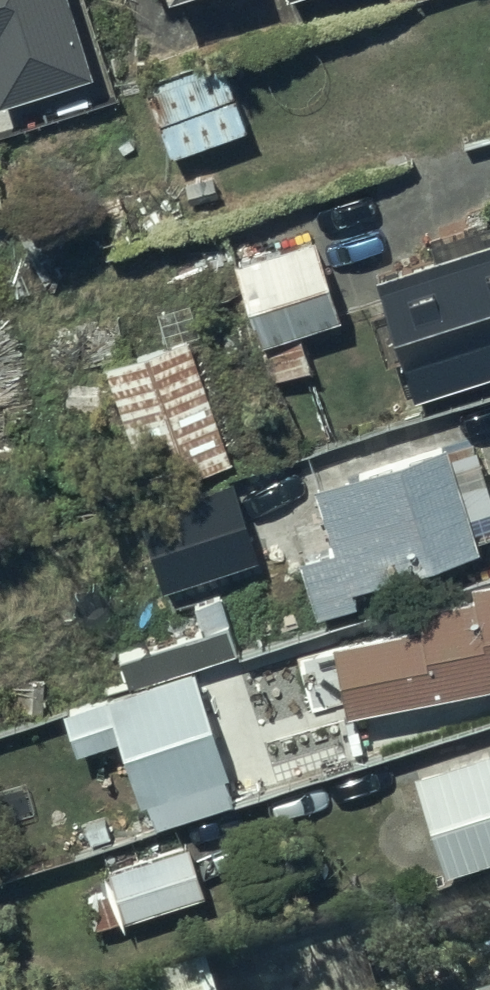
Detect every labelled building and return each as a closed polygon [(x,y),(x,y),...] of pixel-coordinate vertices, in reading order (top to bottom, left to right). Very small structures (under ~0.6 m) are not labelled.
[(92,69),(71,0),(0,0),(0,99),(92,69)] [(429,258),(366,278),(403,398),(489,371),(489,220),(423,240),(429,258)] [(338,315),(310,234),(229,263),(270,380),(306,368),(293,331),(338,315)] [(181,329),(95,359),(140,489),(226,458),(181,329)] [(471,547),(438,442),(308,483),(328,547),(292,559),(309,615),(356,601),(351,585),(471,547)] [(225,472),(126,505),(154,591),(254,558),(225,472)] [(318,712),(489,681),(489,574),(463,579),(466,592),(408,602),(412,623),(326,639),(328,649),(307,653),(318,712)] [(102,696),(103,699),(139,804),(221,776),(185,671),(232,656),(227,642),(234,640),(217,591),(171,607),(180,633),(113,656),(123,688),(102,696)] [(405,767),(436,869),(489,852),(489,741),(405,767)] [(104,880),(107,889),(74,900),(84,928),(117,916),(118,919),(200,891),(186,851),(104,880)] [(154,979),(157,989),(215,989),(206,963),(154,979)]
